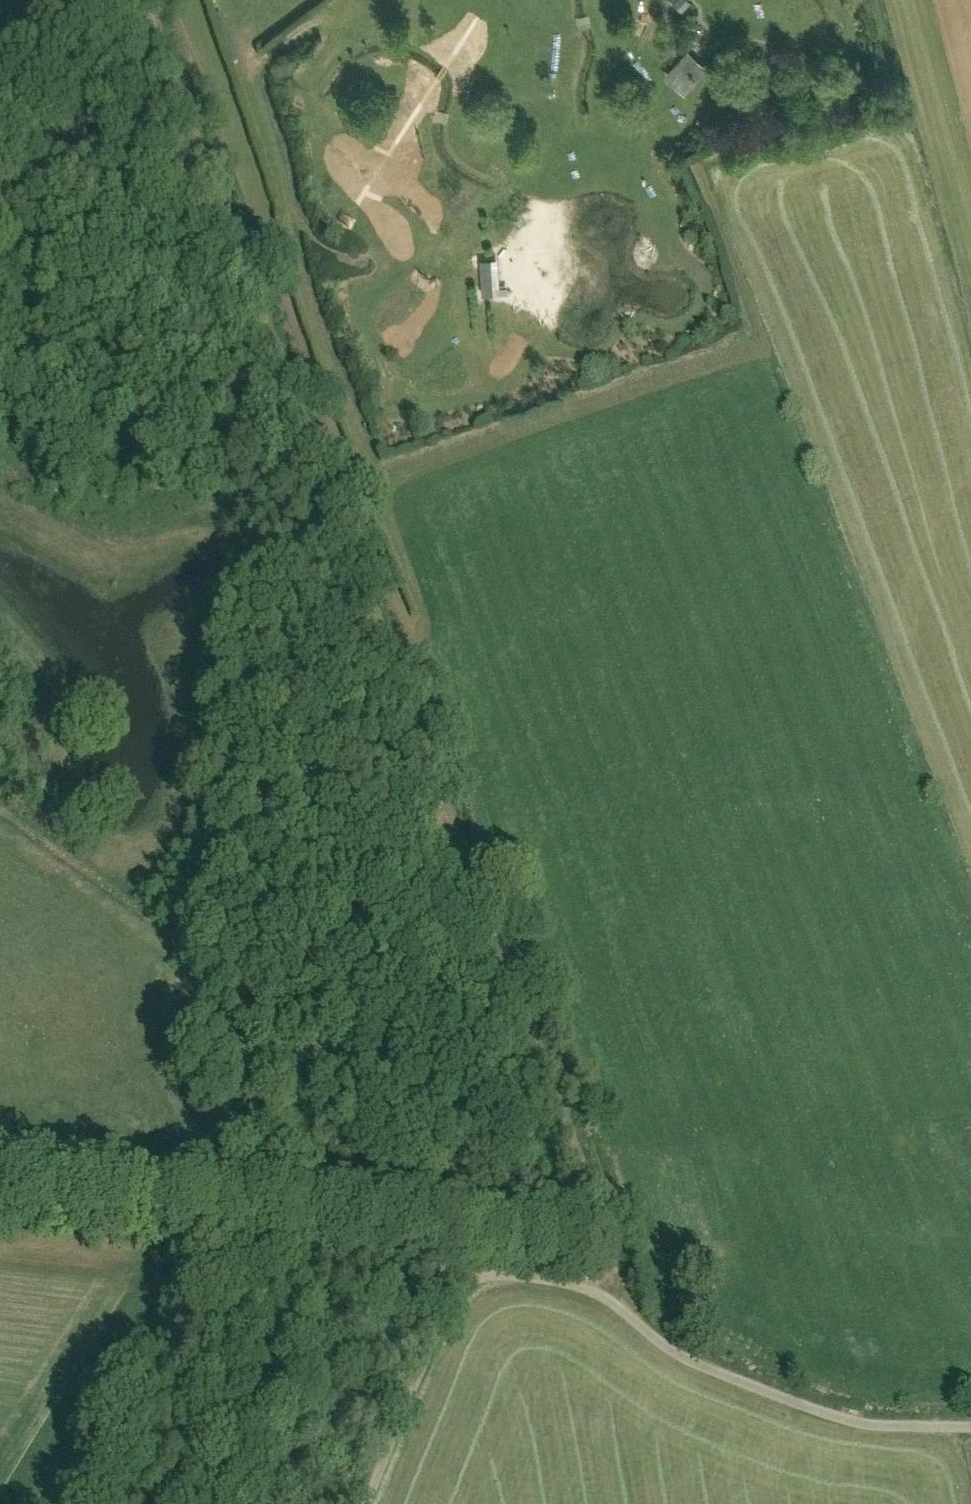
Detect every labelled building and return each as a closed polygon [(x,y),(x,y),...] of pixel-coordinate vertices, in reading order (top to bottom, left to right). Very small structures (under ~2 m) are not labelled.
[(687,54),(668,75),(685,90),(696,77),(692,73),(699,65),(687,54)] [(492,260),(480,261),(483,295),(494,294),(492,260)]
